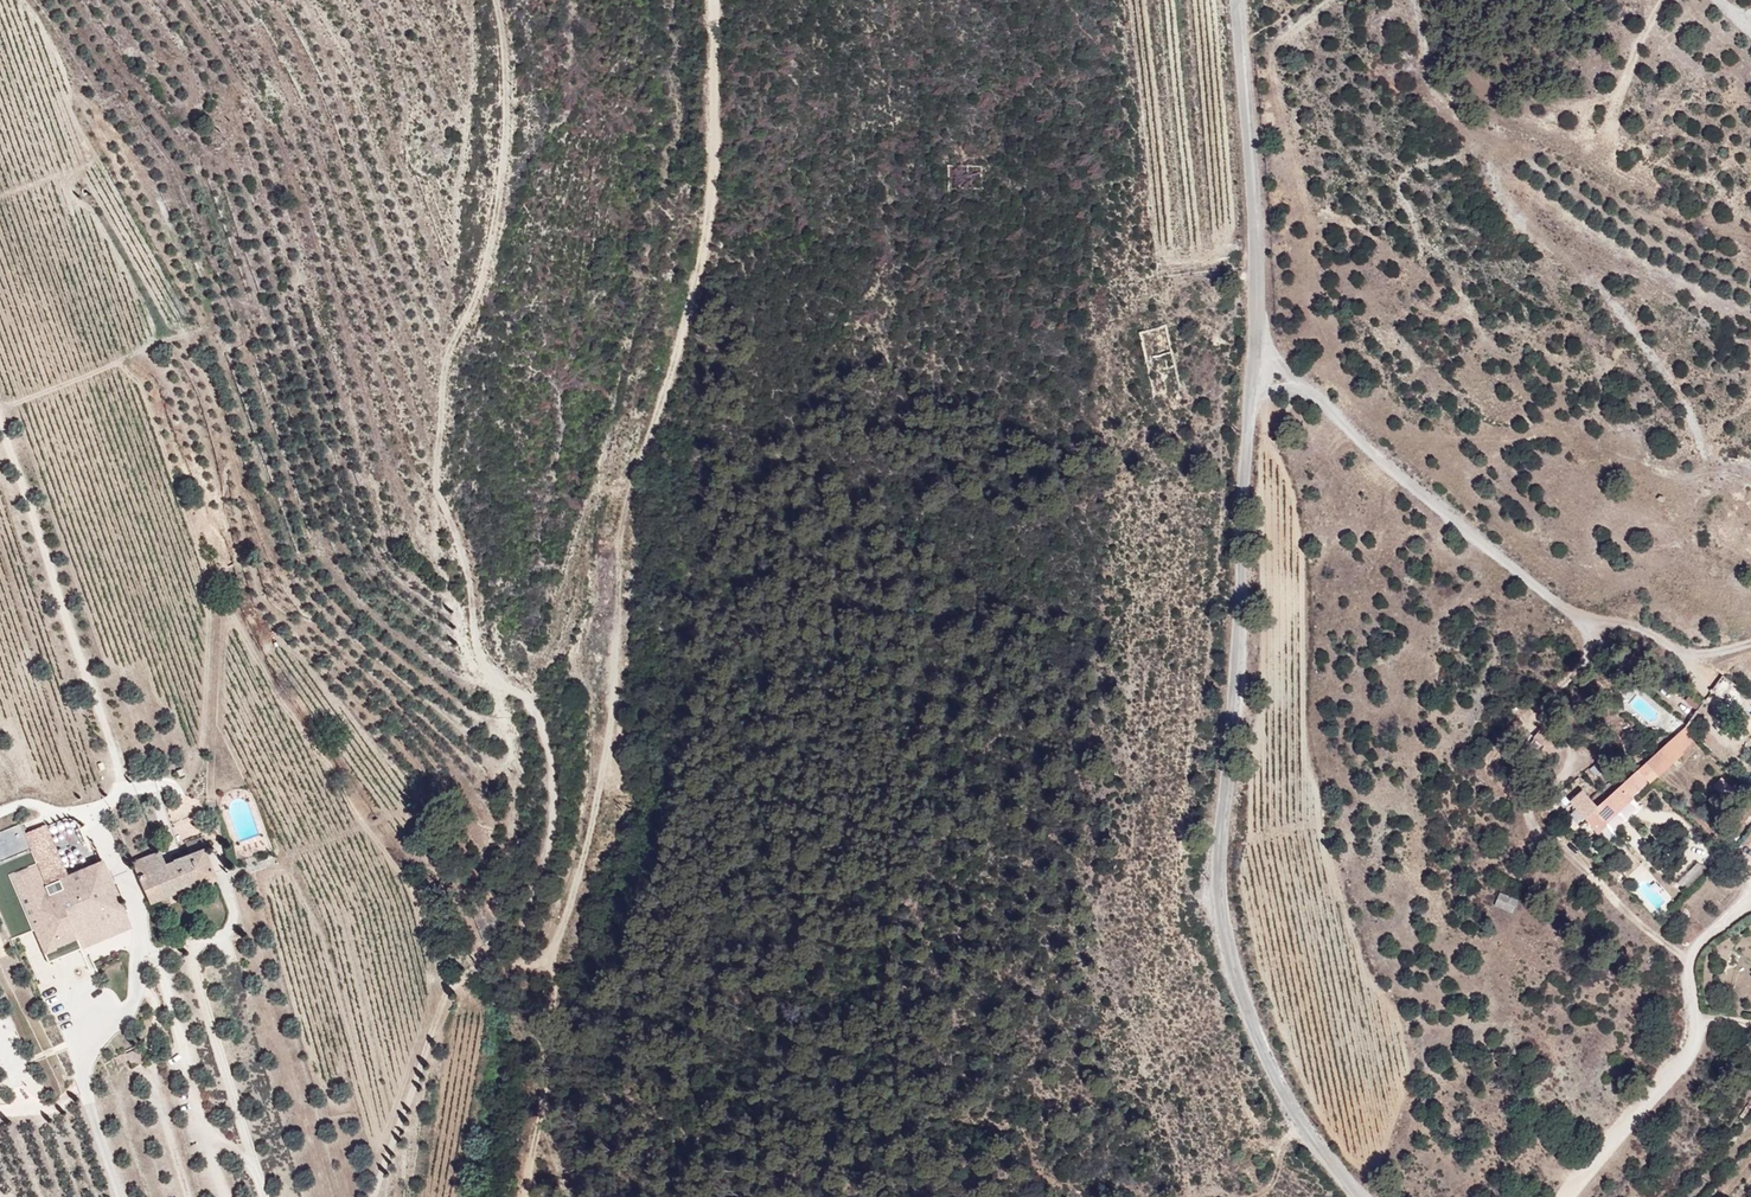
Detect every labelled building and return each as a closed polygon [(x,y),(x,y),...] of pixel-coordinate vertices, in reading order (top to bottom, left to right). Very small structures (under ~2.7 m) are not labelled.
[(1721,677),(1713,688),(1721,694),(1729,683),(1721,677)] [(1717,699),(1750,732),(1750,698),(1736,684),(1717,699)] [(1542,727),(1532,738),(1546,759),(1557,741),(1542,727)] [(1588,807),(1573,820),(1593,837),(1672,765),(1655,747),(1588,807)] [(1578,793),(1558,800),(1573,820),(1588,807),(1578,793)] [(193,809),(22,877),(60,966),(235,887),(193,809)] [(235,842),(240,856),(269,846),(264,833),(235,842)] [(29,929),(7,872),(33,862),(28,850),(0,861),(0,910),(10,936),(29,929)] [(1500,890),(1494,904),(1513,912),(1519,898),(1500,890)]
